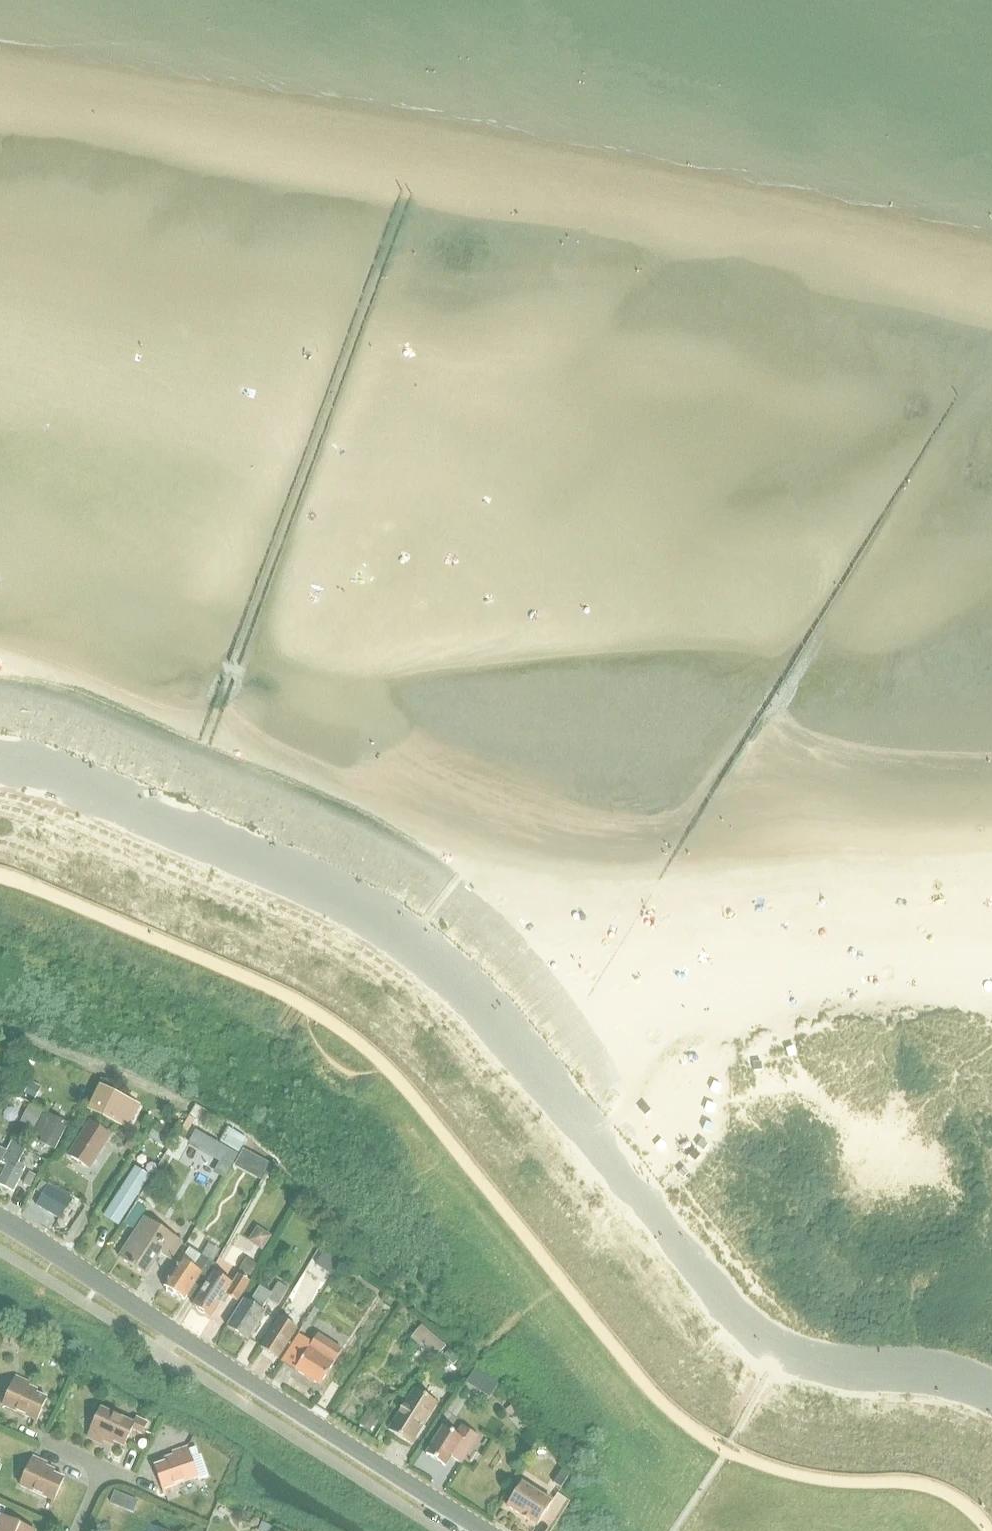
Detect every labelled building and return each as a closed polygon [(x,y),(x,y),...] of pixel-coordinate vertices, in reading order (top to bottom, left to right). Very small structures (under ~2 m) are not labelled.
[(30,1080),(24,1092),(35,1098),(41,1086),(30,1080)] [(99,1086),(87,1110),(89,1111),(117,1124),(127,1129),(138,1106),(128,1101),(100,1087),(99,1086)] [(29,1103),(19,1121),(33,1128),(43,1110),(29,1103)] [(39,1143),(54,1150),(67,1124),(44,1113),(33,1134),(42,1138),(39,1143)] [(90,1122),(68,1156),(88,1169),(110,1135),(90,1122)] [(163,1125),(158,1132),(168,1139),(173,1132),(163,1125)] [(228,1127),(220,1141),(238,1152),(246,1139),(228,1127)] [(196,1129),(188,1143),(200,1150),(208,1136),(196,1129)] [(150,1130),(146,1138),(156,1144),(160,1136),(150,1130)] [(129,1139),(124,1147),(131,1151),(136,1144),(129,1139)] [(0,1179),(0,1185),(12,1192),(24,1168),(17,1164),(24,1149),(11,1142),(6,1152),(5,1151),(0,1162),(6,1166),(0,1179)] [(226,1147),(212,1171),(224,1178),(238,1154),(226,1147)] [(255,1157),(245,1174),(258,1181),(267,1164),(255,1157)] [(134,1167),(103,1216),(118,1226),(149,1177),(134,1167)] [(29,1171),(23,1183),(30,1186),(36,1175),(29,1171)] [(41,1178),(35,1188),(42,1192),(48,1182),(41,1178)] [(46,1186),(35,1205),(59,1220),(71,1200),(46,1186)] [(136,1204),(123,1224),(132,1230),(146,1210),(136,1204)] [(169,1260),(181,1242),(144,1218),(118,1258),(145,1276),(159,1254),(169,1260)] [(181,1261),(163,1287),(183,1300),(186,1296),(195,1302),(212,1272),(215,1267),(200,1257),(188,1249),(181,1261)] [(324,1251),(315,1263),(331,1273),(339,1261),(324,1251)] [(246,1257),(239,1268),(250,1276),(258,1264),(246,1257)] [(212,1272),(195,1302),(192,1306),(211,1318),(225,1295),(237,1302),(249,1282),(237,1274),(231,1284),(212,1272)] [(288,1290),(277,1283),(270,1294),(259,1287),(249,1303),(243,1300),(226,1327),(247,1340),(264,1313),(260,1310),(267,1300),(277,1307),(288,1290)] [(279,1318),(260,1349),(277,1359),(296,1329),(279,1318)] [(425,1329),(415,1342),(434,1358),(445,1345),(425,1329)] [(317,1335),(312,1344),(298,1335),(281,1362),(319,1386),(341,1350),(317,1335)] [(449,1350),(443,1356),(453,1365),(459,1359),(449,1350)] [(473,1370),(465,1383),(477,1390),(485,1378),(473,1370)] [(15,1377),(2,1406),(36,1421),(46,1399),(26,1390),(29,1383),(15,1377)] [(436,1404),(413,1389),(387,1431),(410,1445),(436,1404)] [(513,1403),(505,1410),(511,1416),(519,1409),(513,1403)] [(135,1418),(133,1424),(100,1409),(87,1438),(101,1444),(104,1438),(123,1447),(131,1429),(141,1434),(146,1423),(135,1418)] [(364,1413),(357,1424),(369,1431),(375,1421),(364,1413)] [(460,1464),(477,1437),(461,1426),(455,1436),(442,1428),(425,1455),(444,1467),(450,1458),(460,1464)] [(174,1459),(154,1466),(162,1490),(197,1478),(197,1479),(206,1476),(199,1455),(197,1456),(194,1447),(187,1450),(186,1448),(172,1452),(174,1459)] [(32,1457),(19,1487),(53,1501),(63,1479),(43,1470),(46,1463),(32,1457)] [(559,1468),(551,1482),(560,1488),(568,1474),(562,1470),(559,1468)] [(536,1526),(551,1502),(521,1483),(506,1506),(536,1526)] [(123,1495),(118,1507),(132,1512),(137,1501),(123,1495)] [(1,1517),(0,1518),(0,1530),(33,1530),(1,1517)] [(257,1530),(269,1530),(272,1526),(261,1521),(257,1530)]
